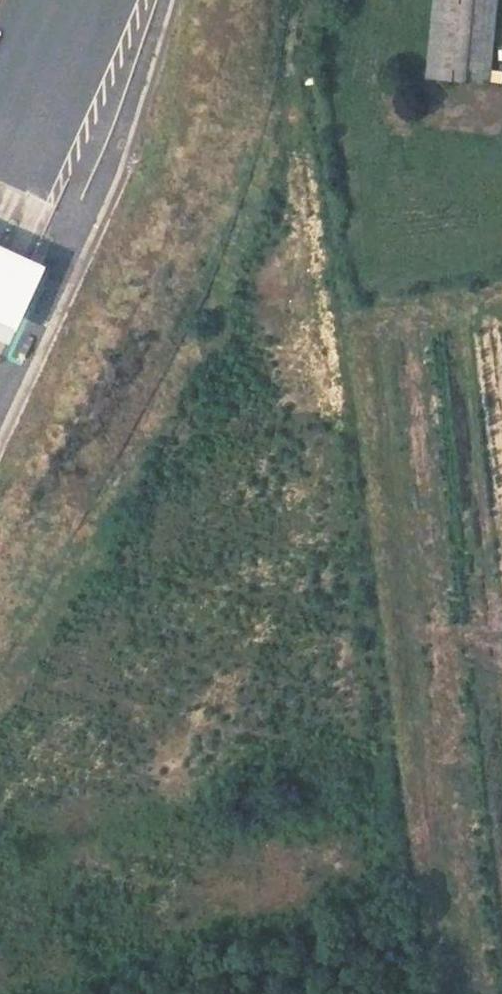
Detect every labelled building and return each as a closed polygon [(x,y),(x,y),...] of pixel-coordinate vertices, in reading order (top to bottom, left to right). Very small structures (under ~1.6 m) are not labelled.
[(433,77),(492,84),(499,0),(439,0),(433,77)] [(32,334),(61,270),(0,242),(0,320),(32,334)]
